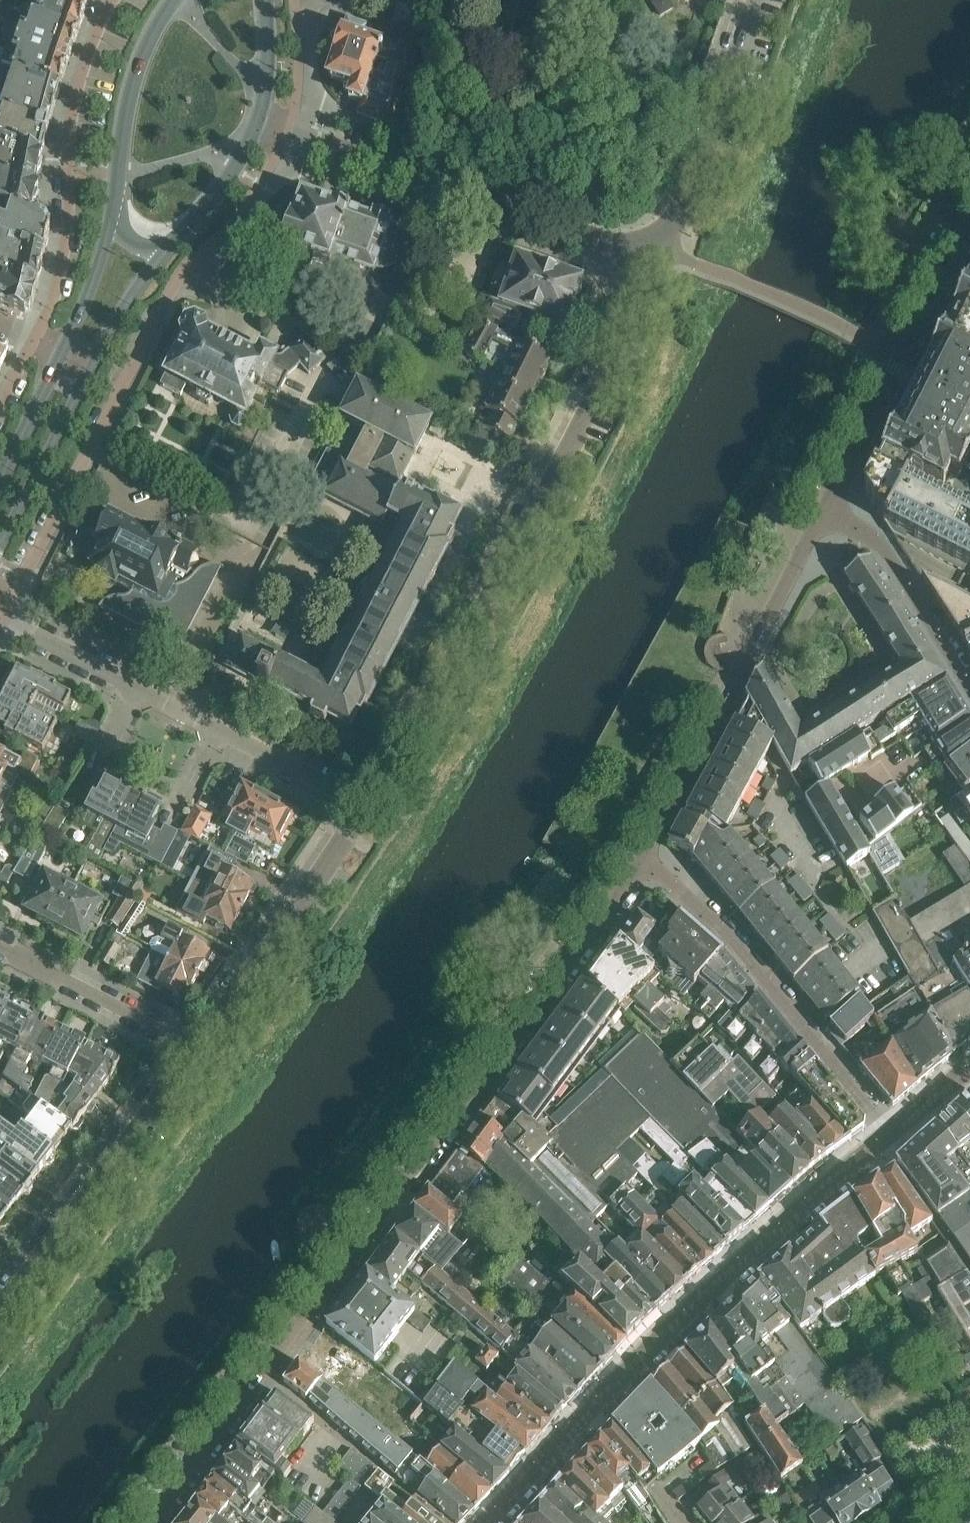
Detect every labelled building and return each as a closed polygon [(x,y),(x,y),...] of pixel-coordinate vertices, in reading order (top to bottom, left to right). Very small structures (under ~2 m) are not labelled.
[(79,30),(91,0),(24,0),(24,1),(21,0),(18,0),(15,10),(21,12),(79,30)] [(667,0),(657,0),(656,1),(655,7),(660,15),(672,7),(667,0)] [(69,57),(79,30),(21,12),(16,26),(8,23),(3,36),(69,57)] [(361,102),(357,114),(394,127),(406,64),(379,55),(379,52),(382,53),(383,49),(381,49),(382,45),(363,38),(366,26),(347,20),(343,31),(342,31),(340,36),(336,35),(332,37),(329,45),(331,49),(335,50),(334,55),(329,72),(332,79),(353,86),(348,98),(361,102)] [(60,85),(69,57),(3,36),(0,35),(0,65),(7,68),(60,85)] [(49,127),(60,85),(7,68),(0,89),(0,97),(6,99),(3,106),(0,105),(0,111),(49,127)] [(44,139),(44,136),(46,136),(49,127),(0,111),(0,124),(1,124),(0,127),(0,142),(40,155),(41,152),(42,151),(42,150),(43,149),(44,148),(44,147),(44,146),(45,145),(45,144),(45,142),(45,141),(44,140),(44,139)] [(35,186),(42,156),(40,155),(0,142),(0,174),(35,186)] [(4,205),(30,213),(38,191),(35,186),(0,174),(0,203),(4,205)] [(301,194),(300,195),(299,196),(299,197),(298,198),(297,199),(297,200),(297,202),(297,203),(297,204),(293,216),(292,216),(290,220),(288,221),(286,222),(284,224),(283,226),(282,228),(281,230),(281,232),(281,234),(281,237),(282,239),(283,241),(281,245),(286,247),(282,258),(285,265),(304,272),(311,268),(313,262),(329,267),(332,259),(374,273),(378,275),(383,275),(387,274),(392,273),(396,271),(399,269),(402,265),(405,262),(407,257),(408,253),(408,249),(408,244),(406,240),(404,236),(402,232),(399,229),(395,226),(391,225),(388,224),(389,219),(373,214),(372,218),(348,210),(349,206),(320,196),(319,200),(311,197),(311,196),(310,195),(309,195),(308,194),(306,194),(305,194),(303,194),(301,194)] [(44,253),(50,226),(46,219),(30,213),(4,205),(0,218),(0,238),(44,253)] [(37,283),(44,253),(0,238),(0,272),(11,276),(37,283)] [(489,300),(482,316),(519,334),(527,317),(554,327),(555,322),(565,325),(567,322),(571,319),(573,314),(571,309),(575,296),(580,294),(582,288),(580,283),(581,280),(556,271),(553,265),(547,263),(541,266),(516,258),(515,261),(510,264),(509,269),(510,274),(500,304),(489,300)] [(413,270),(408,279),(418,284),(422,274),(413,270)] [(0,272),(0,304),(2,305),(25,312),(31,309),(37,283),(11,276),(0,272)] [(966,283),(962,293),(961,293),(957,303),(952,313),(943,331),(944,331),(929,360),(930,360),(896,426),(895,425),(880,455),(882,456),(879,462),(876,468),(912,487),(915,480),(918,474),(942,487),(948,476),(955,480),(957,477),(957,478),(969,453),(969,285),(966,283)] [(215,399),(233,408),(235,409),(230,419),(232,425),(238,428),(245,426),(248,420),(246,413),(261,384),(278,394),(289,375),(301,365),(309,375),(326,362),(306,338),(284,356),(283,357),(282,357),(281,357),(279,357),(278,357),(277,357),(261,349),(257,357),(206,332),(203,323),(195,319),(186,322),(182,330),(184,339),(177,354),(166,355),(161,365),(166,374),(161,386),(181,396),(187,384),(196,389),(197,400),(206,405),(215,399)] [(487,396),(492,399),(486,410),(492,413),(484,428),(510,441),(518,426),(540,382),(541,382),(546,373),(545,372),(551,359),(478,323),(462,354),(500,372),(487,396)] [(336,360),(327,368),(342,386),(351,379),(336,360)] [(277,666),(266,687),(311,711),(309,715),(325,724),(328,718),(350,729),(357,716),(361,718),(367,705),(407,627),(454,536),(450,534),(460,515),(446,508),(448,503),(422,490),(419,496),(405,489),(406,488),(402,476),(401,476),(413,453),(414,454),(430,422),(358,385),(342,416),(361,426),(368,429),(358,448),(351,444),(345,458),(328,450),(306,493),(323,501),(326,496),(399,534),(371,589),(365,586),(357,601),(349,617),(354,620),(322,682),(280,660),(277,666)] [(912,487),(876,468),(874,467),(862,489),(886,526),(888,525),(886,523),(969,566),(969,516),(912,487)] [(122,597),(121,597),(117,597),(113,598),(110,599),(107,600),(104,602),(101,605),(179,644),(219,567),(216,566),(212,566),(209,566),(205,567),(202,569),(199,571),(196,573),(194,576),(187,572),(198,550),(183,543),(181,547),(131,521),(129,525),(109,515),(96,542),(102,545),(92,563),(98,567),(95,573),(114,583),(118,576),(135,585),(132,591),(131,592),(130,594),(129,595),(127,596),(126,597),(124,597),(122,597)] [(856,556),(839,567),(853,591),(880,575),(870,559),(861,565),(856,556)] [(872,622),(899,605),(880,575),(853,591),(872,622)] [(921,579),(963,643),(969,656),(969,604),(921,579)] [(901,668),(917,693),(944,676),(899,605),(872,622),(901,668)] [(241,637),(226,666),(266,687),(277,666),(269,662),(274,654),(241,637)] [(801,731),(764,666),(763,665),(745,693),(749,699),(773,743),(791,773),(807,763),(817,757),(801,731)] [(57,686),(47,681),(32,674),(31,676),(17,668),(7,688),(61,716),(71,696),(56,688),(57,686)] [(884,714),(909,698),(917,693),(901,668),(868,689),(884,714)] [(872,734),(877,744),(878,743),(894,733),(893,732),(918,715),(924,724),(921,726),(933,745),(934,744),(969,719),(969,718),(947,682),(944,676),(917,693),(909,698),(912,703),(885,720),(887,724),(881,729),(872,734)] [(7,689),(0,702),(0,725),(6,728),(4,732),(14,737),(15,736),(42,751),(61,716),(7,688),(7,689)] [(884,714),(868,689),(834,710),(851,735),(854,733),(856,732),(866,725),(884,714)] [(743,710),(737,722),(736,721),(673,837),(669,844),(669,845),(693,858),(725,830),(765,757),(768,752),(772,744),(773,743),(749,699),(743,710)] [(851,735),(834,710),(801,731),(817,757),(829,749),(851,735)] [(957,759),(969,749),(969,719),(934,744),(946,763),(943,765),(946,768),(957,759)] [(73,734),(93,744),(99,731),(79,721),(73,734)] [(872,734),(866,725),(856,732),(854,733),(868,754),(870,758),(882,750),(877,744),(872,734)] [(829,749),(843,770),(868,754),(854,733),(851,735),(829,749)] [(843,770),(829,749),(817,757),(814,759),(807,763),(820,785),(824,783),(843,770)] [(955,780),(969,768),(969,749),(957,759),(946,768),(955,780)] [(11,790),(19,775),(16,773),(17,771),(29,777),(38,760),(25,753),(20,761),(0,751),(0,784),(11,790)] [(955,780),(963,792),(964,791),(969,787),(969,768),(955,780)] [(760,787),(770,792),(775,782),(765,777),(760,787)] [(84,819),(81,825),(96,833),(88,848),(85,855),(88,857),(98,862),(104,851),(135,791),(108,778),(100,794),(97,792),(90,806),(84,819)] [(225,854),(236,860),(268,797),(246,786),(246,783),(239,786),(239,788),(231,804),(228,805),(225,810),(226,814),(221,825),(236,833),(225,854)] [(3,815),(1,814),(13,791),(11,790),(0,784),(0,821),(3,815)] [(827,785),(826,786),(806,798),(823,829),(846,816),(827,785)] [(855,832),(866,850),(883,836),(888,832),(903,820),(921,806),(905,786),(895,793),(891,788),(882,795),(873,803),(877,808),(859,822),(862,826),(855,832)] [(951,801),(955,817),(960,825),(969,819),(969,787),(964,791),(963,792),(956,798),(951,801)] [(797,802),(804,798),(799,789),(792,793),(797,802)] [(135,791),(104,851),(114,856),(120,844),(161,865),(178,833),(165,826),(161,833),(149,827),(161,805),(135,791)] [(236,860),(246,865),(257,844),(272,851),(278,841),(282,839),(284,834),(283,830),(291,815),(294,814),(291,807),(289,808),(268,797),(236,860)] [(756,800),(751,807),(761,813),(765,805),(756,800)] [(38,815),(47,819),(52,810),(39,804),(36,810),(38,815)] [(55,806),(41,829),(55,838),(69,814),(55,806)] [(182,832),(190,837),(197,840),(200,841),(213,816),(195,807),(182,832)] [(757,820),(761,813),(751,807),(747,815),(757,820)] [(948,815),(939,822),(948,834),(957,827),(948,815)] [(823,829),(844,863),(846,868),(869,854),(866,850),(855,832),(846,816),(823,829)] [(946,835),(940,825),(933,830),(939,839),(946,835)] [(962,853),(969,847),(969,844),(957,827),(948,834),(962,853)] [(693,858),(777,960),(804,994),(838,967),(725,830),(693,858)] [(761,835),(754,840),(760,847),(767,842),(761,835)] [(881,874),(899,863),(883,836),(866,850),(869,854),(881,874)] [(15,870),(13,873),(26,879),(27,877),(31,879),(30,881),(39,886),(35,892),(27,908),(40,914),(41,919),(49,923),(53,921),(54,922),(72,888),(58,880),(59,878),(57,877),(37,867),(39,864),(40,864),(46,852),(45,847),(40,844),(39,845),(33,842),(15,870)] [(209,846),(191,882),(242,908),(250,893),(253,894),(257,887),(254,885),(254,884),(230,872),(236,860),(225,854),(214,849),(209,846)] [(967,865),(955,848),(943,856),(968,890),(911,925),(925,949),(944,943),(955,963),(969,989),(969,870),(967,865)] [(782,869),(788,864),(790,862),(779,849),(771,856),(782,869)] [(170,850),(162,865),(173,870),(180,856),(170,850)] [(7,867),(2,875),(9,879),(15,870),(10,866),(7,867)] [(788,881),(796,891),(805,884),(797,874),(788,881)] [(9,879),(2,875),(0,878),(0,886),(4,888),(9,879)] [(119,898),(106,920),(118,928),(120,924),(130,909),(136,899),(144,887),(144,886),(132,879),(129,878),(128,880),(123,877),(114,895),(119,898)] [(230,931),(233,932),(237,925),(234,923),(242,908),(199,886),(191,882),(177,910),(203,924),(206,919),(230,932),(230,931)] [(804,901),(813,894),(805,884),(796,891),(804,901)] [(144,887),(136,899),(144,903),(152,891),(144,887)] [(72,888),(54,922),(55,922),(57,927),(64,931),(69,929),(82,936),(90,921),(93,914),(102,919),(109,904),(90,894),(88,893),(87,895),(72,888)] [(955,1053),(969,1038),(969,989),(955,963),(944,943),(925,949),(911,925),(894,897),(872,911),(910,976),(909,976),(912,982),(929,1013),(931,1016),(955,1053)] [(139,914),(145,903),(144,903),(136,899),(130,909),(139,914)] [(637,914),(619,939),(637,955),(647,963),(651,958),(661,948),(668,940),(666,939),(669,934),(666,932),(680,914),(669,905),(654,926),(637,914)] [(661,948),(651,958),(647,963),(654,970),(664,958),(669,962),(674,975),(687,979),(676,990),(684,997),(699,980),(723,952),(680,914),(666,932),(669,934),(666,939),(668,940),(661,948)] [(820,921),(828,931),(837,924),(829,914),(820,921)] [(120,924),(118,928),(115,933),(124,938),(129,929),(120,924)] [(836,940),(845,934),(845,933),(837,924),(828,931),(836,940)] [(168,925),(161,939),(161,940),(158,939),(153,941),(150,946),(152,951),(151,952),(168,960),(197,976),(205,960),(208,962),(212,954),(209,953),(210,951),(186,939),(188,935),(168,925)] [(118,947),(124,938),(115,933),(98,960),(109,966),(121,948),(118,947)] [(616,937),(601,957),(657,1009),(668,1020),(672,1017),(670,1008),(665,1002),(650,987),(661,976),(654,970),(647,963),(637,955),(619,939),(616,937)] [(694,1006),(701,1012),(738,971),(723,952),(699,980),(709,989),(694,1006)] [(635,1003),(638,1006),(635,1009),(660,1032),(668,1032),(674,1026),(657,1009),(601,957),(586,978),(620,1009),(624,1013),(635,1003)] [(185,1000),(197,976),(168,960),(160,974),(147,968),(139,982),(159,992),(161,988),(185,1000)] [(809,999),(814,1005),(830,1026),(836,1021),(860,1001),(860,1000),(863,997),(842,972),(838,967),(804,994),(809,999)] [(725,1034),(741,1016),(736,1012),(755,991),(738,971),(701,1012),(709,1020),(725,1003),(733,1010),(718,1027),(725,1034)] [(912,982),(909,976),(871,1003),(865,1007),(864,1008),(879,1026),(892,1043),(918,1083),(955,1053),(931,1016),(929,1013),(912,982)] [(497,1097),(534,1125),(543,1113),(620,1009),(586,978),(497,1097)] [(741,1016),(725,1034),(735,1045),(746,1034),(743,1030),(747,1026),(757,1037),(777,1018),(775,1016),(775,1011),(772,1007),(767,1006),(759,996),(741,1016)] [(11,1005),(0,1000),(0,1026),(11,1005)] [(826,1030),(843,1048),(865,1025),(869,1030),(874,1030),(879,1026),(864,1008),(865,1007),(860,1001),(836,1021),(830,1026),(826,1030)] [(3,1057),(12,1061),(35,1018),(11,1005),(0,1026),(0,1063),(3,1057)] [(30,1059),(42,1066),(60,1031),(35,1018),(12,1061),(3,1079),(26,1096),(33,1082),(25,1078),(28,1072),(26,1067),(30,1059)] [(757,1037),(742,1053),(752,1064),(763,1054),(760,1050),(764,1046),(774,1057),(793,1038),(791,1035),(792,1031),(788,1027),(784,1026),(777,1018),(757,1037)] [(637,1027),(625,1039),(629,1044),(642,1032),(637,1027)] [(713,1029),(701,1041),(711,1051),(710,1056),(708,1058),(723,1074),(748,1101),(747,1103),(762,1116),(771,1108),(778,1102),(738,1059),(734,1063),(730,1059),(728,1058),(737,1049),(728,1039),(725,1042),(713,1029)] [(33,1082),(26,1096),(48,1113),(57,1096),(70,1072),(85,1043),(60,1031),(42,1066),(53,1071),(49,1080),(44,1080),(41,1087),(33,1082)] [(545,1138),(553,1146),(587,1180),(616,1151),(628,1139),(639,1128),(651,1117),(688,1155),(706,1142),(739,1175),(738,1175),(743,1180),(768,1207),(789,1188),(770,1167),(763,1173),(752,1162),(759,1156),(737,1133),(712,1107),(671,1064),(672,1063),(666,1057),(642,1032),(629,1044),(617,1057),(604,1069),(612,1077),(598,1090),(584,1103),(570,1115),(557,1127),(546,1137),(545,1138)] [(672,1063),(671,1064),(712,1107),(713,1109),(728,1095),(747,1115),(733,1129),(737,1133),(759,1156),(770,1167),(789,1188),(811,1169),(769,1124),(762,1116),(747,1103),(748,1101),(723,1074),(708,1058),(710,1056),(711,1051),(701,1041),(698,1038),(691,1045),(682,1053),(672,1063)] [(774,1057),(758,1072),(769,1084),(780,1073),(776,1068),(780,1064),(790,1075),(791,1074),(808,1056),(807,1055),(808,1050),(805,1046),(800,1046),(793,1038),(774,1057)] [(625,1039),(612,1052),(617,1057),(629,1044),(625,1039)] [(85,1043),(70,1072),(80,1077),(76,1084),(74,1087),(93,1101),(109,1080),(110,1081),(120,1062),(85,1043)] [(861,1068),(862,1068),(892,1105),(918,1083),(892,1043),(861,1068)] [(672,1063),(682,1053),(676,1047),(666,1057),(672,1063)] [(599,1064),(604,1069),(617,1057),(612,1052),(599,1064)] [(808,1056),(791,1074),(815,1102),(833,1086),(808,1056)] [(604,1069),(590,1082),(598,1090),(612,1077),(604,1069)] [(22,1128),(56,1153),(72,1130),(48,1113),(26,1096),(3,1079),(0,1086),(0,1093),(31,1117),(22,1128)] [(590,1082),(577,1095),(584,1103),(598,1090),(590,1082)] [(864,1123),(833,1086),(815,1102),(848,1140),(863,1129),(864,1123)] [(93,1101),(74,1087),(63,1100),(57,1096),(48,1113),(72,1130),(73,1129),(78,1130),(84,1122),(82,1118),(86,1112),(88,1113),(90,1113),(96,1106),(95,1104),(93,1102),(93,1101)] [(954,1107),(969,1128),(969,1093),(954,1107)] [(577,1095),(564,1108),(570,1115),(584,1103),(577,1095)] [(831,1153),(846,1142),(811,1102),(804,1107),(794,1095),(785,1103),(831,1153)] [(508,1138),(589,1224),(595,1218),(609,1204),(587,1180),(553,1146),(545,1138),(546,1137),(534,1125),(497,1097),(481,1118),(508,1138)] [(781,1113),(769,1124),(811,1169),(828,1155),(785,1109),(780,1104),(778,1102),(771,1108),(773,1111),(776,1108),(781,1113)] [(935,1125),(968,1166),(969,1169),(969,1128),(954,1107),(935,1125)] [(564,1108),(550,1121),(557,1127),(570,1115),(564,1108)] [(543,1113),(534,1125),(546,1137),(557,1127),(550,1121),(543,1113)] [(729,1193),(688,1155),(651,1117),(639,1128),(675,1162),(694,1180),(743,1230),(754,1219),(729,1193)] [(481,1118),(481,1119),(459,1148),(485,1167),(508,1138),(481,1118)] [(39,1175),(46,1166),(47,1166),(48,1166),(49,1166),(49,1165),(50,1165),(51,1165),(52,1164),(53,1163),(53,1162),(54,1162),(54,1161),(55,1160),(55,1159),(55,1158),(55,1157),(54,1156),(54,1155),(56,1153),(22,1128),(16,1123),(10,1132),(0,1124),(0,1145),(39,1175)] [(934,1212),(969,1184),(969,1169),(968,1166),(935,1125),(897,1160),(934,1212)] [(612,1248),(589,1224),(508,1138),(485,1167),(511,1190),(572,1248),(581,1262),(643,1323),(658,1309),(605,1255),(612,1248)] [(678,1195),(684,1201),(727,1245),(743,1230),(694,1180),(675,1162),(671,1166),(670,1166),(669,1165),(668,1165),(667,1164),(666,1164),(665,1164),(664,1164),(662,1164),(661,1164),(660,1165),(659,1165),(658,1165),(657,1166),(656,1167),(645,1156),(628,1139),(616,1151),(633,1167),(639,1173),(652,1187),(662,1176),(680,1194),(678,1195)] [(768,1207),(743,1180),(738,1175),(739,1175),(706,1142),(688,1155),(729,1193),(754,1219),(768,1207)] [(33,1189),(32,1185),(39,1175),(0,1145),(0,1178),(24,1196),(25,1194),(29,1194),(33,1189)] [(660,1221),(641,1201),(626,1186),(639,1173),(633,1167),(616,1151),(587,1180),(609,1204),(637,1233),(642,1239),(643,1238),(647,1241),(686,1282),(701,1268),(663,1228),(662,1225),(660,1221)] [(907,1237),(931,1222),(893,1168),(876,1181),(903,1225),(903,1232),(907,1237)] [(715,1256),(727,1245),(684,1201),(678,1195),(680,1194),(662,1176),(652,1187),(654,1188),(670,1205),(668,1208),(673,1213),(715,1256)] [(8,1216),(9,1215),(14,1215),(18,1210),(16,1206),(24,1196),(0,1178),(0,1210),(8,1216)] [(885,1272),(889,1279),(892,1278),(902,1294),(912,1288),(898,1264),(916,1254),(915,1251),(912,1246),(907,1237),(903,1232),(903,1225),(876,1181),(852,1199),(882,1249),(865,1259),(876,1277),(885,1272)] [(934,1212),(967,1257),(969,1261),(969,1184),(934,1212)] [(662,1225),(663,1228),(701,1268),(715,1256),(673,1213),(668,1208),(670,1205),(654,1188),(641,1201),(660,1221),(662,1225)] [(478,1228),(473,1224),(467,1219),(427,1189),(414,1207),(448,1234),(463,1245),(478,1228)] [(759,1278),(800,1330),(822,1314),(822,1319),(829,1330),(838,1329),(846,1324),(847,1321),(849,1315),(842,1305),(838,1304),(876,1277),(865,1259),(882,1249),(852,1199),(820,1223),(789,1252),(788,1252),(759,1278)] [(414,1207),(395,1233),(421,1253),(424,1256),(436,1266),(441,1271),(463,1245),(448,1234),(414,1207)] [(1,1227),(5,1227),(9,1222),(7,1218),(8,1216),(0,1210),(0,1227),(1,1227)] [(474,1211),(467,1219),(473,1224),(478,1228),(479,1226),(488,1233),(494,1227),(474,1211)] [(658,1309),(670,1297),(622,1247),(595,1218),(589,1224),(612,1248),(605,1255),(658,1309)] [(380,1252),(379,1254),(405,1274),(407,1271),(417,1278),(423,1270),(414,1262),(418,1257),(421,1260),(424,1256),(421,1253),(395,1233),(381,1250),(380,1252)] [(637,1233),(622,1247),(670,1297),(686,1282),(647,1241),(643,1238),(642,1239),(637,1233)] [(926,1258),(920,1261),(930,1278),(936,1290),(966,1273),(948,1245),(926,1258)] [(919,1249),(915,1251),(916,1254),(920,1261),(926,1258),(923,1253),(925,1251),(922,1247),(919,1249)] [(625,1341),(643,1323),(581,1262),(562,1281),(556,1274),(530,1250),(521,1260),(544,1281),(541,1284),(563,1305),(574,1292),(625,1341)] [(405,1274),(379,1254),(365,1272),(367,1273),(407,1304),(414,1295),(398,1283),(405,1274)] [(602,1367),(615,1352),(563,1305),(541,1284),(544,1281),(521,1260),(503,1280),(518,1293),(539,1311),(552,1324),(602,1367)] [(453,1310),(467,1293),(454,1281),(436,1266),(423,1283),(453,1310)] [(414,1310),(407,1304),(367,1273),(327,1324),(373,1363),(398,1330),(407,1319),(414,1310)] [(936,1290),(937,1292),(955,1322),(969,1312),(969,1314),(969,1279),(966,1273),(936,1290)] [(837,1382),(800,1330),(759,1278),(710,1324),(751,1381),(754,1379),(763,1392),(768,1389),(771,1394),(779,1388),(796,1413),(807,1405),(832,1439),(862,1418),(837,1382)] [(930,1278),(912,1288),(902,1294),(911,1309),(937,1292),(936,1290),(930,1278)] [(574,1292),(563,1305),(615,1352),(625,1341),(574,1292)] [(467,1293),(453,1310),(469,1324),(484,1307),(467,1293)] [(507,1297),(492,1314),(518,1336),(531,1349),(579,1390),(602,1367),(552,1324),(539,1311),(518,1293),(513,1299),(512,1298),(510,1300),(507,1297)] [(518,1336),(484,1307),(469,1324),(500,1352),(502,1354),(518,1336)] [(414,1310),(407,1319),(423,1332),(430,1323),(415,1311),(414,1310)] [(969,1312),(955,1322),(969,1347),(969,1314),(969,1312)] [(710,1324),(683,1351),(728,1410),(729,1412),(734,1408),(721,1389),(737,1378),(763,1415),(774,1429),(778,1427),(796,1413),(779,1388),(771,1394),(768,1389),(763,1392),(754,1379),(751,1381),(710,1324)] [(502,1354),(517,1365),(522,1369),(565,1406),(579,1390),(531,1349),(518,1336),(502,1354)] [(446,1361),(453,1366),(461,1371),(472,1355),(459,1345),(446,1361)] [(477,1360),(476,1362),(486,1371),(495,1361),(509,1371),(514,1376),(511,1379),(505,1387),(505,1388),(551,1423),(562,1409),(535,1385),(515,1369),(514,1369),(497,1356),(487,1348),(486,1349),(477,1360)] [(668,1365),(651,1384),(696,1443),(698,1442),(712,1461),(713,1462),(717,1468),(752,1448),(729,1412),(728,1410),(683,1351),(669,1366),(668,1365)] [(284,1382),(305,1398),(321,1380),(298,1362),(284,1382)] [(525,1454),(541,1435),(495,1400),(487,1393),(481,1388),(461,1371),(453,1366),(437,1388),(525,1454)] [(491,1375),(481,1388),(487,1393),(495,1400),(542,1435),(551,1423),(505,1388),(505,1387),(491,1375)] [(321,1381),(305,1398),(323,1414),(339,1396),(321,1381)] [(658,1476),(696,1443),(651,1384),(613,1424),(640,1453),(658,1476)] [(431,1396),(424,1405),(455,1430),(453,1432),(508,1472),(525,1454),(437,1388),(431,1396)] [(253,1422),(236,1444),(274,1475),(283,1481),(291,1471),(282,1464),(314,1421),(275,1393),(253,1422)] [(339,1396),(323,1414),(328,1418),(341,1430),(357,1411),(339,1396)] [(748,1412),(744,1406),(736,1411),(740,1417),(748,1412)] [(357,1411),(341,1430),(358,1445),(375,1426),(357,1411)] [(763,1415),(746,1426),(758,1445),(781,1432),(778,1427),(774,1429),(763,1415)] [(426,1423),(421,1429),(428,1435),(427,1437),(439,1447),(493,1489),(508,1472),(453,1432),(446,1440),(426,1423)] [(600,1437),(634,1475),(645,1490),(652,1484),(659,1478),(658,1476),(640,1453),(613,1424),(606,1432),(600,1437)] [(375,1426),(358,1445),(376,1460),(393,1441),(375,1426)] [(852,1433),(845,1438),(853,1450),(868,1471),(858,1478),(877,1506),(877,1505),(894,1493),(880,1472),(884,1469),(878,1459),(880,1458),(868,1440),(870,1439),(861,1427),(852,1433)] [(758,1445),(781,1481),(804,1466),(781,1432),(758,1445)] [(633,1510),(649,1496),(645,1490),(634,1475),(600,1437),(587,1452),(628,1503),(633,1510)] [(393,1441),(376,1460),(394,1475),(411,1456),(393,1441)] [(236,1444),(224,1461),(256,1487),(262,1492),(274,1475),(236,1444)] [(841,1451),(835,1444),(825,1451),(831,1458),(841,1451)] [(429,1459),(423,1466),(474,1509),(493,1489),(439,1447),(436,1451),(429,1459)] [(351,1478),(322,1513),(333,1521),(361,1486),(360,1485),(374,1468),(351,1449),(337,1467),(351,1478)] [(587,1452),(573,1468),(609,1507),(614,1511),(616,1513),(628,1503),(587,1452)] [(451,1522),(460,1522),(474,1509),(423,1466),(411,1456),(394,1475),(414,1493),(451,1522)] [(743,1460),(740,1462),(747,1470),(749,1468),(743,1460)] [(213,1475),(255,1509),(264,1516),(271,1506),(282,1515),(276,1522),(299,1522),(300,1521),(262,1492),(256,1487),(224,1461),(213,1475)] [(717,1468),(713,1462),(712,1461),(699,1472),(705,1479),(717,1468)] [(609,1507),(573,1468),(560,1483),(600,1522),(602,1522),(614,1511),(609,1507)] [(383,1502),(408,1522),(442,1522),(415,1501),(407,1511),(386,1493),(394,1484),(378,1471),(364,1488),(383,1502)] [(710,1522),(714,1522),(739,1503),(726,1486),(731,1482),(723,1471),(704,1487),(712,1496),(698,1507),(710,1522)] [(205,1486),(236,1511),(251,1522),(261,1522),(251,1515),(255,1509),(213,1475),(205,1486)] [(877,1506),(858,1478),(856,1475),(852,1477),(850,1475),(837,1485),(860,1519),(867,1514),(866,1513),(877,1506)] [(818,1494),(837,1522),(852,1522),(853,1522),(860,1519),(837,1485),(834,1480),(820,1490),(821,1492),(818,1494)] [(678,1500),(692,1489),(686,1482),(673,1493),(678,1500)] [(560,1483),(559,1484),(542,1503),(542,1504),(562,1522),(600,1522),(560,1483)] [(236,1511),(205,1486),(196,1498),(225,1522),(232,1522),(229,1520),(236,1511)] [(776,1501),(783,1510),(794,1502),(788,1492),(776,1501)] [(808,1501),(800,1507),(797,1508),(801,1513),(803,1512),(811,1522),(837,1522),(818,1494),(813,1497),(818,1505),(813,1509),(808,1501)] [(799,1505),(800,1507),(808,1501),(803,1495),(796,1500),(799,1505)] [(184,1514),(194,1522),(225,1522),(196,1498),(184,1514)] [(383,1502),(366,1522),(408,1522),(383,1502)] [(758,1515),(752,1519),(739,1503),(714,1522),(765,1522),(758,1515)] [(524,1522),(562,1522),(542,1504),(524,1522)] [(302,1522),(336,1522),(333,1521),(322,1513),(313,1506),(301,1522),(302,1522)] [(177,1522),(194,1522),(184,1514),(177,1522)]
